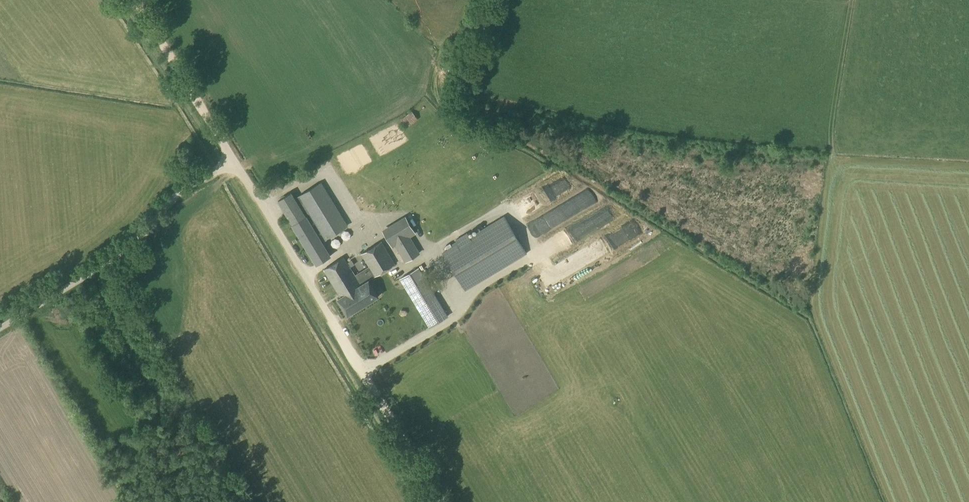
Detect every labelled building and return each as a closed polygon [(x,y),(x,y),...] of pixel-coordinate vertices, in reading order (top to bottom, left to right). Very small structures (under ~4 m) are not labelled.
[(410,129),(421,122),(416,115),(405,122),(410,129)] [(541,192),(549,203),(573,187),(565,176),(541,192)] [(347,227),(320,184),(300,196),(295,200),(291,194),(278,202),(317,265),(330,257),(320,241),(325,237),(326,239),(347,227)] [(569,219),(568,217),(594,201),(588,191),(560,209),(567,221),(569,219)] [(589,233),(618,218),(611,206),(583,220),(589,233)] [(465,291),(527,254),(505,217),(444,254),(465,291)] [(410,237),(395,246),(405,262),(420,253),(410,237)] [(449,239),(442,243),(444,248),(451,245),(449,239)] [(368,280),(395,264),(381,242),(361,254),(369,267),(355,276),(344,258),(324,270),(341,298),(338,300),(348,315),(378,297),(368,280)] [(429,328),(447,317),(419,268),(400,279),(429,328)] [(470,314),(475,321),(483,316),(480,312),(477,314),(475,311),(470,314)]
